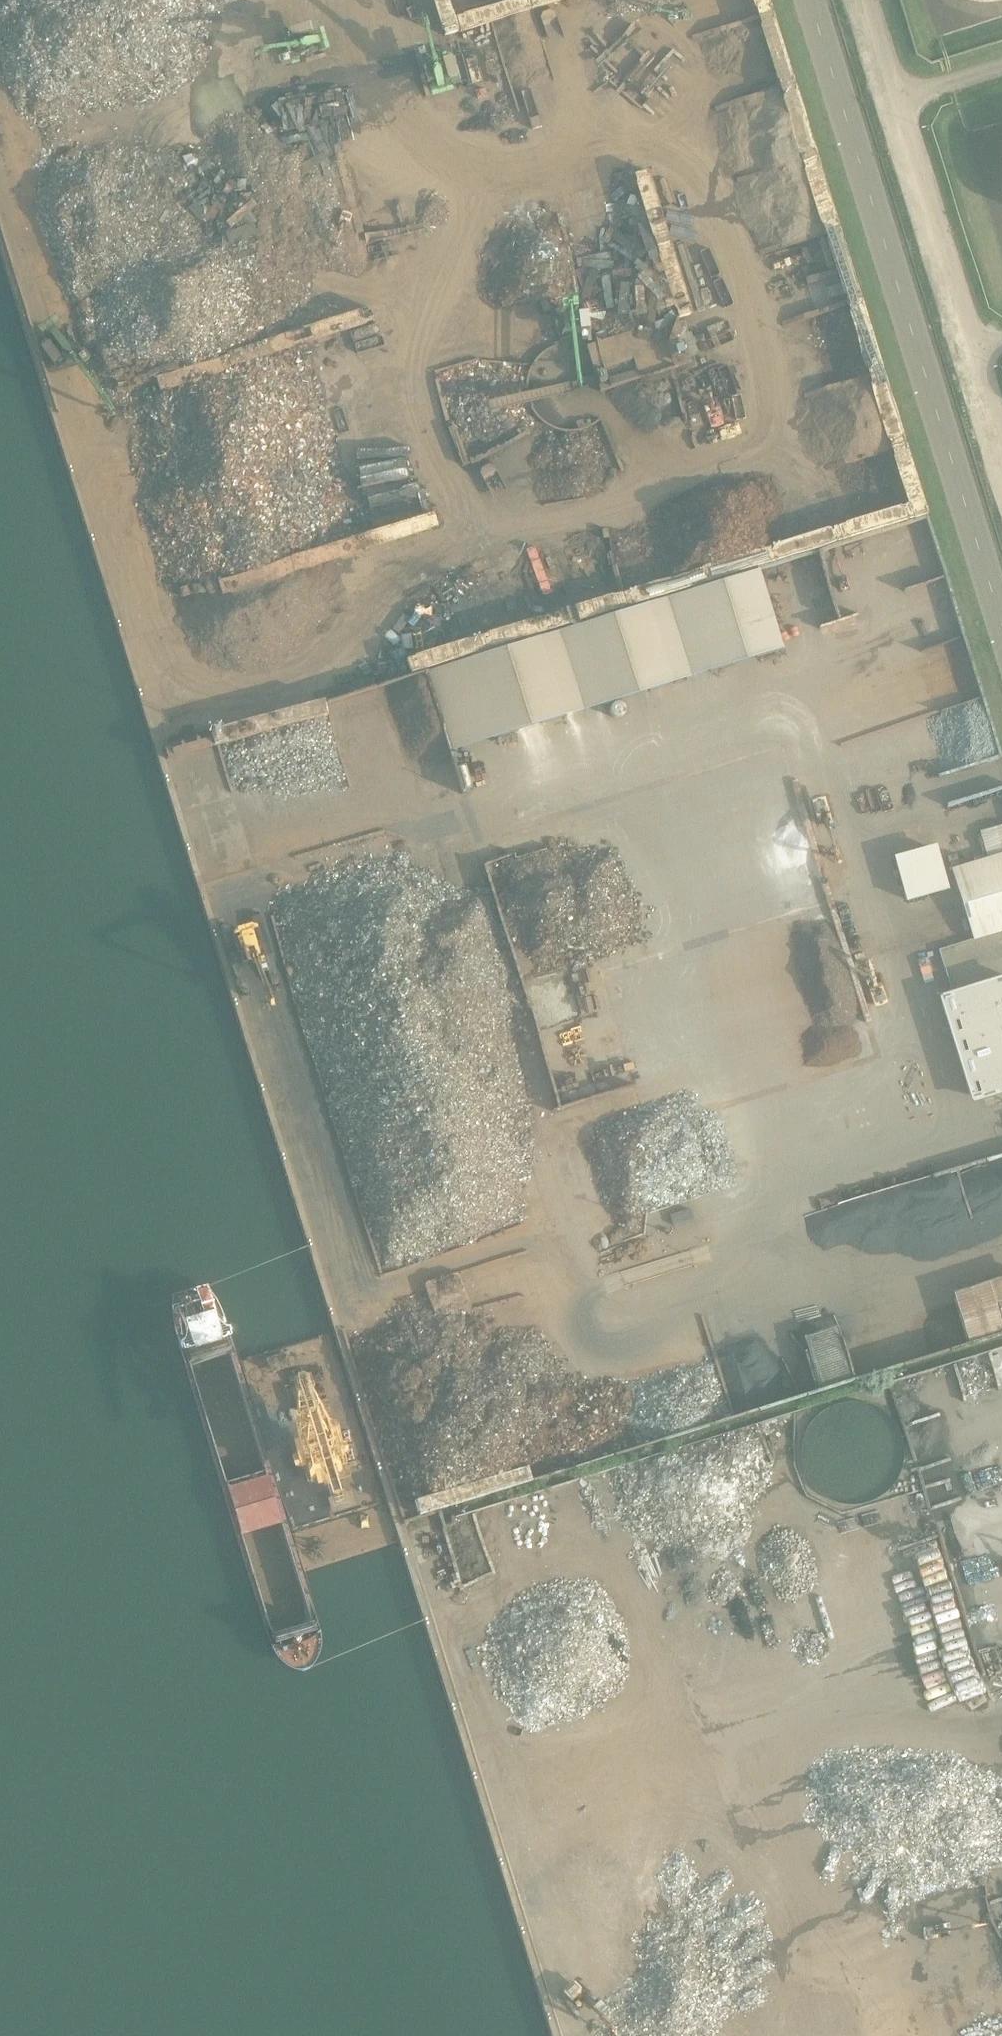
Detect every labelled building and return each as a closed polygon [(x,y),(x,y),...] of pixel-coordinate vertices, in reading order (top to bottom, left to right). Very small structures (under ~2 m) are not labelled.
[(851,281),(825,289),(828,299),(855,291),(854,289),(852,283),(851,281)] [(815,310),(836,381),(867,372),(846,301),(815,310)] [(229,523),(253,522),(252,502),(258,499),(251,483),(243,483),(223,465),(224,488),(221,488),(210,493),(204,488),(204,472),(183,473),(179,469),(151,470),(142,479),(143,502),(153,511),(150,514),(171,513),(172,524),(174,523),(191,504),(202,504),(202,517),(192,522),(203,522),(202,500),(216,500),(223,515),(215,519),(225,528),(229,523)] [(756,569),(684,591),(709,672),(781,649),(756,569)] [(647,602),(576,624),(601,705),(672,683),(647,602)] [(541,635),(469,657),(494,739),(566,716),(541,635)] [(937,836),(893,849),(907,895),(950,882),(937,836)] [(951,869),(973,940),(1001,931),(1001,854),(951,869)] [(987,982),(950,993),(983,1098),(1001,1092),(1001,978),(987,982)] [(656,1218),(592,1237),(603,1272),(667,1252),(656,1218)] [(968,1339),(1001,1329),(1001,1276),(954,1290),(968,1339)] [(836,1325),(805,1335),(821,1380),(851,1369),(836,1325)] [(380,1456),(462,1432),(449,1388),(421,1396),(409,1357),(372,1368),(385,1415),(370,1419),(380,1456)] [(912,1461),(898,1412),(856,1394),(822,1403),(817,1415),(813,1399),(792,1446),(805,1493),(844,1510),(915,1490),(909,1467),(912,1461)]
